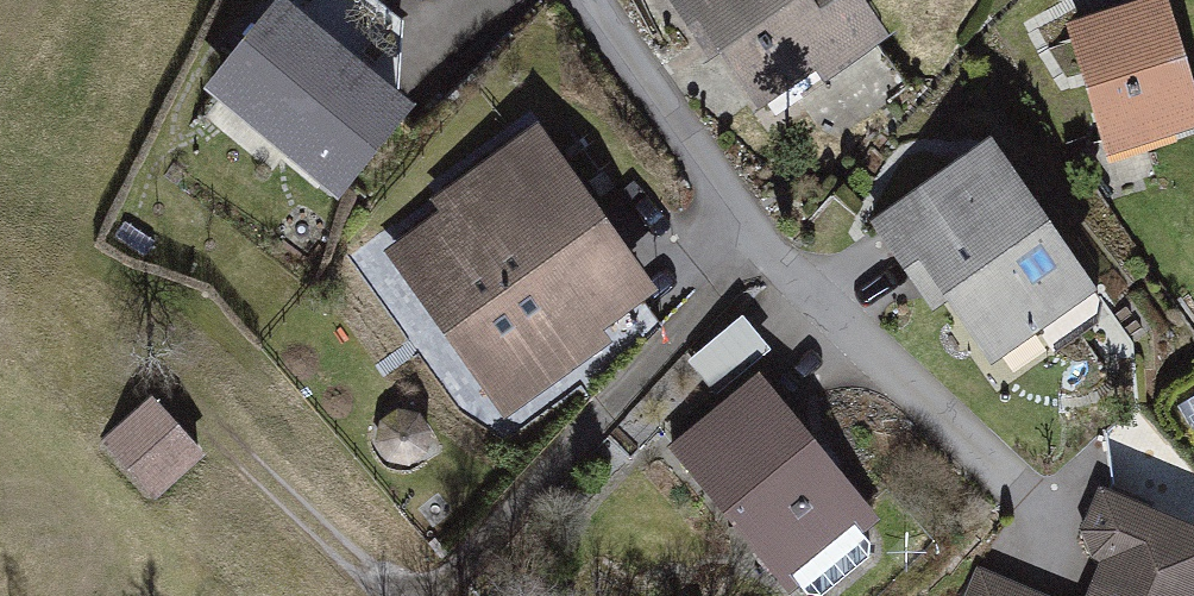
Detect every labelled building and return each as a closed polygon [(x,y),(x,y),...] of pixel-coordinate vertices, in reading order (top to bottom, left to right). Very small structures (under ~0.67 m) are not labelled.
[(223,103),(346,224),(433,131),(405,112),(410,41),(361,0),(315,0),(223,103)] [(726,61),(769,126),(831,85),(841,100),(903,60),(863,0),(664,0),(711,71),(726,61)] [(1077,41),(1117,180),(1193,158),(1193,60),(1180,11),(1077,41)] [(666,318),(549,144),(436,220),(447,235),(399,267),(506,425),(666,318)] [(1109,318),(1005,164),(885,245),(946,335),(966,322),(1009,386),(1109,318)] [(770,388),(679,463),(789,595),(835,595),(898,544),(770,388)] [(169,520),(216,472),(155,412),(108,460),(169,520)] [(1114,515),(1094,563),(1124,575),(1116,595),(1193,595),(1193,547),(1114,515)] [(991,585),(986,595),(1017,595),(991,585)]
